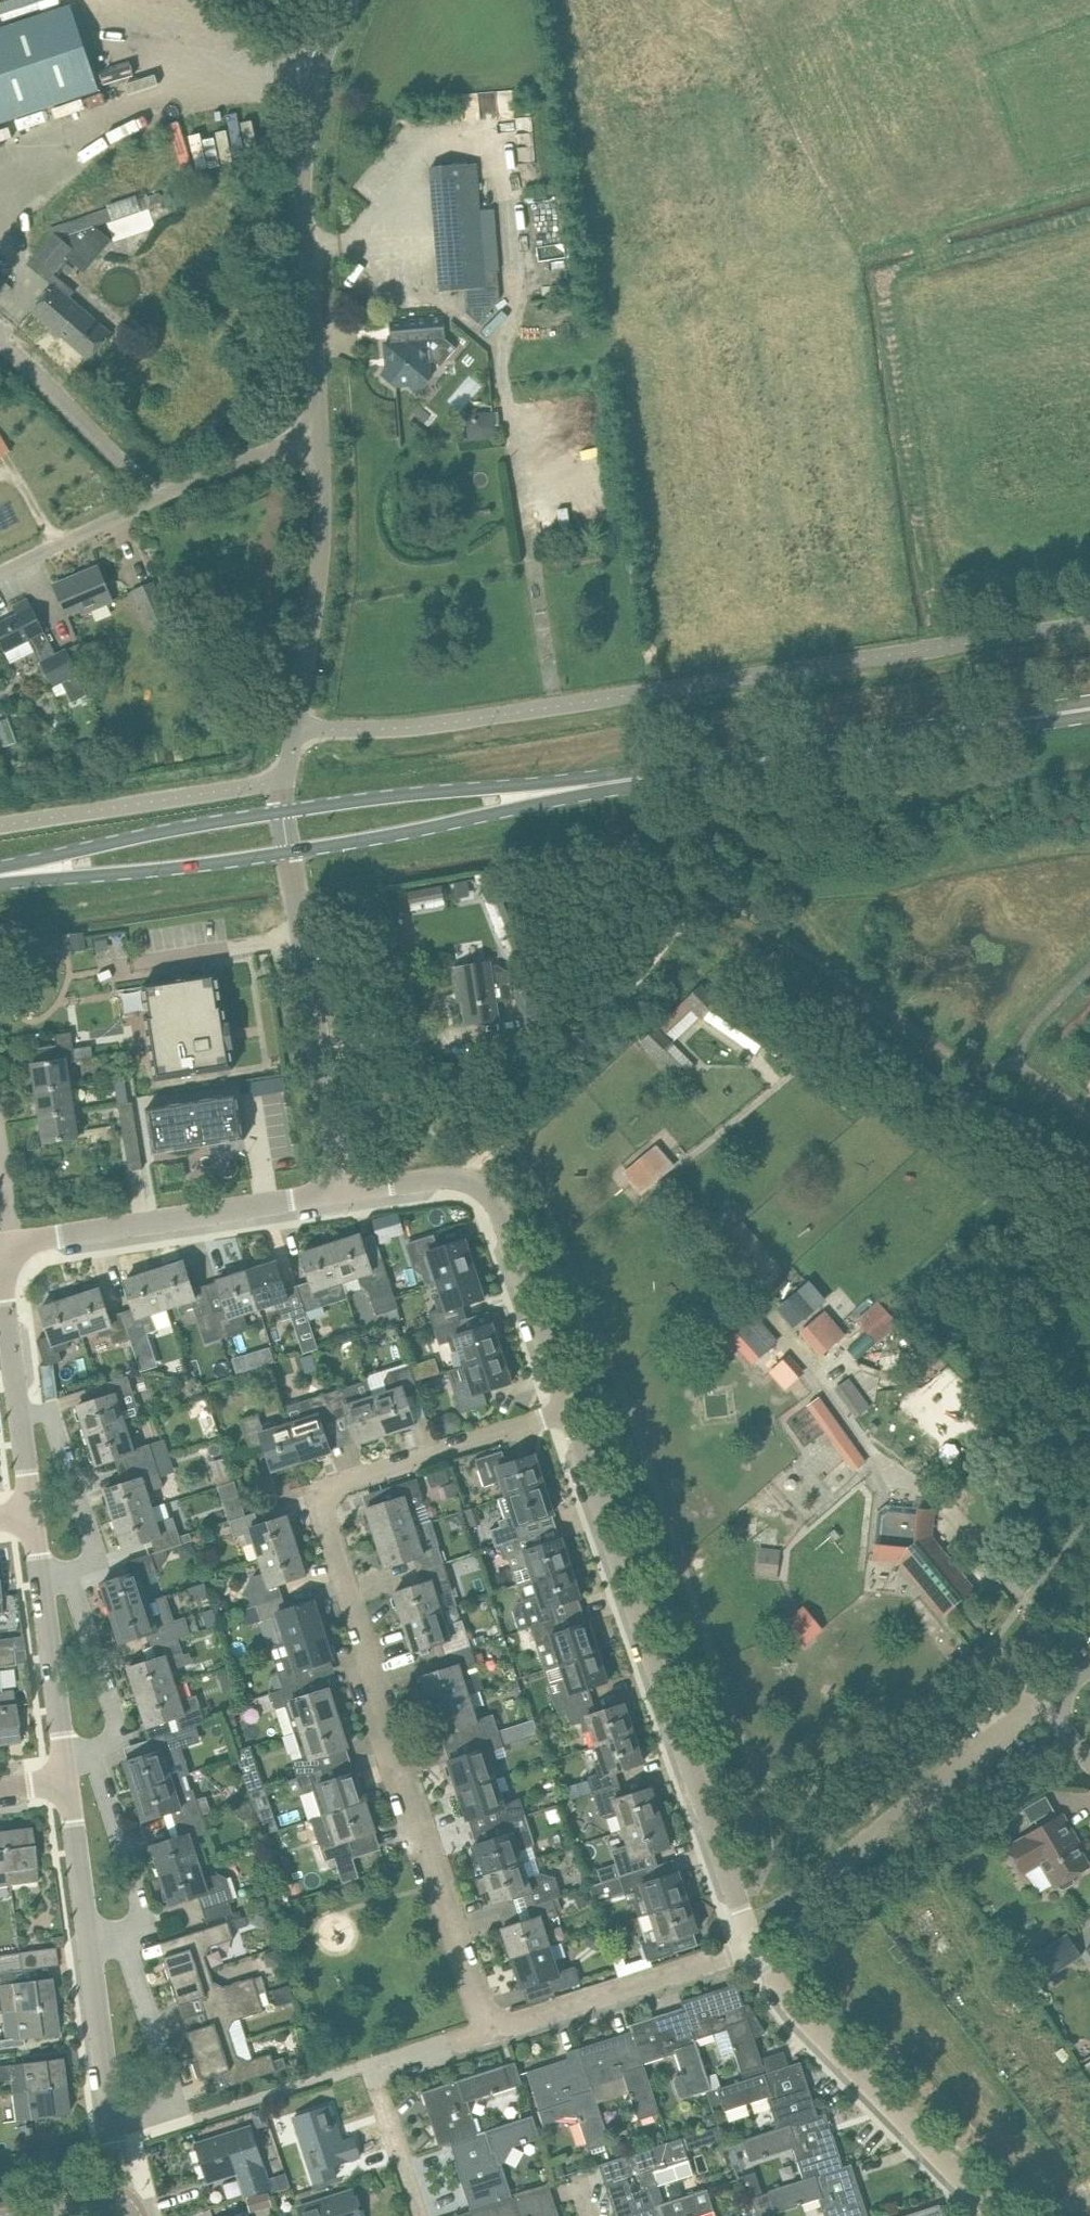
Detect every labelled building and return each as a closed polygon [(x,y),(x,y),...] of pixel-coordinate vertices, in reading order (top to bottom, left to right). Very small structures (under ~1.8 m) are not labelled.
[(13,12),(65,0),(10,0),(13,12)] [(99,90),(71,6),(0,29),(0,123),(99,90)] [(479,210),(475,162),(430,166),(440,290),(465,288),(467,313),(479,323),(500,299),(493,209),(479,210)] [(56,231),(27,264),(47,281),(49,279),(54,274),(68,259),(70,256),(80,245),(95,258),(98,260),(113,243),(95,227),(84,217),(56,227),(56,231)] [(55,284),(32,310),(89,360),(112,333),(71,298),(76,293),(54,274),(49,279),(55,284)] [(409,385),(425,398),(426,397),(419,391),(431,376),(430,362),(435,362),(441,366),(456,348),(446,340),(443,314),(408,317),(408,313),(406,313),(409,341),(385,343),(387,368),(382,374),(396,386),(409,385)] [(584,323),(573,324),(574,336),(585,335),(584,323)] [(495,412),(469,414),(470,439),(497,438),(495,412)] [(81,609),(83,613),(112,600),(98,567),(54,585),(68,614),(81,609)] [(156,593),(152,583),(136,591),(153,630),(179,619),(166,588),(156,593)] [(17,614),(0,623),(0,641),(11,663),(35,651),(41,663),(40,663),(52,686),(62,681),(73,702),(88,695),(79,672),(67,649),(56,655),(28,598),(13,606),(17,614)] [(98,677),(86,682),(91,694),(103,690),(98,677)] [(491,870),(483,873),(508,935),(516,931),(491,870)] [(445,886),(411,887),(412,904),(445,903),(445,886)] [(121,953),(118,932),(96,935),(99,956),(121,953)] [(84,933),(71,934),(73,951),(86,950),(84,938),(84,933)] [(516,936),(509,938),(519,963),(518,963),(526,985),(539,981),(543,979),(534,957),(526,960),(516,936)] [(458,993),(462,992),(467,1022),(477,1021),(488,1019),(496,1018),(494,1002),(513,999),(510,980),(491,984),(488,966),(488,963),(476,965),(454,968),(458,993)] [(144,984),(144,985),(144,987),(149,1015),(146,1016),(156,1080),(234,1068),(232,1055),(231,1048),(233,1048),(229,1023),(227,1023),(224,1004),(221,1004),(217,973),(144,984)] [(534,1039),(557,1030),(539,981),(526,985),(512,990),(526,1027),(528,1026),(534,1039)] [(716,1000),(717,1000),(701,984),(685,999),(700,1015),(716,1000)] [(658,1024),(641,1041),(657,1057),(674,1041),(658,1024)] [(60,1044),(43,1047),(43,1048),(33,1049),(35,1064),(32,1064),(36,1091),(71,1085),(67,1061),(75,1059),(71,1032),(58,1034),(60,1044)] [(285,1075),(251,1081),(254,1096),(287,1090),(285,1075)] [(125,1077),(115,1078),(116,1086),(126,1084),(125,1077)] [(74,1111),(71,1085),(36,1091),(40,1116),(74,1111)] [(238,1094),(147,1108),(154,1154),(245,1139),(238,1094)] [(133,1102),(119,1104),(124,1139),(138,1137),(133,1102)] [(40,1116),(44,1142),(78,1137),(74,1111),(40,1116)] [(138,1137),(124,1139),(129,1171),(143,1169),(138,1137)] [(655,1182),(647,1171),(662,1159),(653,1148),(631,1167),(626,1171),(644,1192),(649,1187),(655,1182)] [(373,1220),(378,1239),(391,1236),(386,1216),(373,1220)] [(739,1226),(727,1236),(748,1262),(760,1252),(739,1226)] [(377,1314),(387,1311),(398,1308),(391,1284),(389,1279),(382,1258),(370,1262),(361,1234),(331,1244),(334,1253),(343,1281),(359,1275),(361,1282),(367,1289),(369,1292),(377,1314)] [(465,1239),(437,1248),(433,1236),(407,1244),(412,1261),(421,1257),(424,1267),(431,1264),(436,1281),(475,1269),(465,1239)] [(331,1244),(301,1253),(304,1262),(310,1281),(298,1285),(306,1311),(323,1305),(320,1296),(331,1292),(328,1286),(343,1281),(334,1253),(331,1244)] [(193,1289),(184,1261),(154,1271),(157,1281),(166,1308),(181,1303),(183,1310),(194,1307),(197,1318),(214,1312),(205,1285),(193,1289)] [(290,1317),(306,1311),(298,1285),(286,1289),(277,1261),(246,1271),(250,1280),(258,1308),(273,1304),(274,1303),(283,1319),(290,1317)] [(441,1294),(434,1297),(437,1307),(428,1310),(434,1328),(461,1320),(457,1307),(484,1298),(475,1269),(436,1281),(441,1294)] [(154,1271),(125,1280),(128,1290),(134,1308),(122,1312),(130,1337),(147,1331),(144,1322),(153,1319),(151,1313),(166,1308),(157,1281),(154,1271)] [(214,1312),(222,1338),(237,1333),(245,1331),(247,1326),(245,1320),(243,1313),(258,1308),(250,1280),(246,1271),(217,1280),(220,1290),(227,1308),(214,1312)] [(109,1316),(100,1288),(70,1298),(73,1308),(82,1335),(98,1330),(101,1336),(112,1333),(115,1342),(130,1337),(122,1312),(109,1316)] [(796,1293),(779,1308),(794,1325),(811,1310),(796,1293)] [(44,1317),(50,1335),(37,1339),(45,1366),(62,1360),(63,1360),(60,1349),(70,1346),(68,1339),(82,1335),(73,1308),(70,1298),(41,1307),(44,1317)] [(398,1308),(387,1311),(391,1323),(402,1320),(398,1308)] [(845,1335),(825,1311),(801,1331),(821,1355),(845,1335)] [(439,1344),(449,1341),(452,1352),(459,1350),(464,1367),(502,1354),(492,1323),(464,1332),(461,1320),(434,1328),(439,1344)] [(233,1359),(237,1373),(275,1361),(270,1347),(233,1359)] [(920,1365),(934,1367),(936,1353),(922,1350),(898,1352),(877,1357),(881,1371),(902,1366),(920,1365)] [(453,1370),(457,1383),(462,1382),(465,1392),(456,1396),(461,1412),(488,1404),(484,1391),(511,1382),(502,1354),(464,1367),(453,1370)] [(789,1385),(800,1376),(784,1358),(773,1367),(789,1385)] [(385,1373),(390,1390),(374,1395),(386,1433),(415,1424),(406,1396),(419,1392),(410,1365),(385,1373)] [(128,1375),(102,1384),(106,1396),(78,1405),(87,1435),(125,1422),(120,1406),(127,1404),(124,1394),(133,1391),(128,1375)] [(838,1385),(859,1416),(874,1406),(853,1375),(838,1385)] [(419,1392),(433,1388),(429,1377),(416,1381),(415,1381),(419,1392)] [(357,1392),(346,1396),(343,1386),(326,1392),(335,1419),(347,1415),(356,1443),(386,1433),(374,1395),(359,1400),(357,1392)] [(300,1400),(306,1418),(290,1423),(302,1461),(331,1451),(322,1423),(335,1419),(326,1392),(300,1400)] [(826,1392),(812,1400),(851,1470),(866,1462),(826,1392)] [(806,1402),(785,1418),(807,1445),(827,1429),(806,1402)] [(242,1420),(250,1446),(263,1442),(272,1470),(302,1461),(290,1423),(275,1428),(273,1420),(262,1424),(259,1415),(242,1420)] [(87,1435),(97,1465),(125,1456),(129,1468),(155,1459),(149,1442),(140,1445),(137,1435),(130,1437),(125,1422),(87,1435)] [(535,1454),(507,1463),(503,1450),(476,1459),(482,1476),(492,1473),(495,1484),(502,1481),(507,1496),(544,1484),(535,1454)] [(155,1459),(129,1468),(133,1480),(105,1489),(115,1520),(152,1507),(146,1490),(154,1487),(150,1478),(160,1475),(155,1459)] [(417,1478),(391,1486),(395,1499),(367,1508),(376,1537),(415,1525),(420,1523),(415,1509),(419,1506),(422,1502),(423,1498),(422,1493),(417,1478)] [(496,1544),(503,1542),(530,1534),(553,1526),(550,1514),(554,1513),(544,1484),(507,1496),(500,1498),(506,1516),(498,1519),(500,1527),(491,1530),(496,1544)] [(464,1509),(470,1527),(483,1522),(477,1505),(464,1509)] [(943,1615),(975,1589),(932,1536),(934,1509),(887,1505),(878,1512),(873,1560),(899,1562),(943,1615)] [(115,1520),(124,1549),(152,1540),(156,1552),(163,1550),(182,1543),(177,1528),(168,1531),(164,1520),(157,1522),(152,1507),(115,1520)] [(235,1537),(245,1534),(248,1543),(254,1541),(260,1557),(297,1545),(287,1515),(260,1524),(256,1512),(230,1520),(235,1537)] [(376,1537),(386,1567),(414,1558),(418,1570),(443,1562),(438,1546),(428,1549),(425,1539),(420,1540),(415,1525),(376,1537)] [(534,1547),(530,1534),(503,1542),(511,1566),(522,1562),(523,1566),(528,1564),(533,1579),(571,1567),(562,1538),(534,1547)] [(264,1572),(243,1579),(251,1605),(256,1603),(257,1604),(283,1596),(278,1583),(306,1574),(297,1545),(260,1557),(264,1572)] [(156,1552),(151,1553),(155,1565),(160,1563),(164,1555),(164,1553),(163,1550),(156,1552)] [(151,1553),(125,1562),(129,1574),(101,1583),(111,1612),(149,1600),(144,1583),(151,1581),(148,1572),(157,1569),(155,1565),(151,1553)] [(777,1578),(779,1554),(758,1553),(757,1577),(777,1578)] [(443,1562),(418,1570),(422,1583),(394,1592),(404,1622),(442,1610),(437,1594),(452,1589),(443,1562)] [(527,1613),(520,1615),(524,1628),(530,1626),(530,1627),(557,1618),(553,1606),(581,1597),(571,1567),(533,1579),(534,1580),(525,1583),(529,1597),(532,1596),(535,1606),(525,1609),(527,1613)] [(14,1612),(12,1598),(1,1600),(0,1595),(0,1614),(14,1612)] [(262,1621),(271,1618),(275,1628),(282,1626),(287,1642),(324,1629),(314,1599),(286,1608),(283,1596),(257,1604),(262,1621)] [(111,1612),(121,1642),(148,1634),(152,1645),(179,1636),(204,1628),(200,1615),(175,1623),(174,1620),(165,1623),(161,1613),(154,1615),(149,1600),(111,1612)] [(219,1624),(217,1617),(214,1608),(203,1612),(208,1627),(219,1624)] [(404,1622),(413,1651),(441,1642),(445,1655),(471,1646),(469,1640),(466,1630),(456,1633),(453,1623),(447,1625),(442,1610),(404,1622)] [(816,1632),(800,1613),(800,1612),(783,1627),(799,1646),(816,1632)] [(536,1642),(545,1639),(548,1649),(556,1646),(561,1663),(598,1651),(589,1622),(561,1631),(557,1618),(530,1627),(536,1642)] [(291,1656),(284,1658),(288,1669),(279,1672),(284,1688),(309,1680),(305,1668),(333,1659),(324,1629),(287,1642),(291,1656)] [(179,1636),(152,1645),(156,1658),(129,1667),(138,1697),(177,1685),(173,1673),(191,1667),(186,1653),(185,1653),(179,1636)] [(469,1640),(471,1646),(483,1642),(481,1636),(469,1640)] [(12,1637),(0,1638),(0,1652),(14,1650),(12,1637)] [(471,1646),(445,1655),(449,1667),(421,1676),(431,1705),(469,1693),(464,1678),(469,1676),(466,1665),(476,1662),(471,1646)] [(14,1650),(0,1652),(0,1666),(16,1664),(14,1650)] [(558,1679),(562,1691),(553,1694),(559,1711),(567,1708),(584,1702),(580,1690),(608,1681),(598,1651),(561,1663),(566,1677),(558,1679)] [(277,1709),(286,1706),(290,1717),(297,1715),(301,1729),(339,1717),(329,1687),(301,1696),(297,1684),(309,1680),(284,1688),(271,1692),(277,1709)] [(138,1697),(148,1726),(175,1717),(179,1730),(206,1722),(201,1706),(192,1708),(189,1698),(182,1700),(177,1685),(138,1697)] [(5,1691),(0,1691),(0,1740),(17,1738),(17,1742),(19,1742),(13,1690),(5,1691)] [(431,1705),(440,1735),(468,1726),(472,1739),(498,1730),(493,1713),(483,1717),(480,1707),(474,1709),(469,1693),(431,1705)] [(572,1725),(582,1721),(585,1731),(591,1729),(597,1745),(634,1733),(624,1703),(596,1712),(592,1699),(584,1702),(567,1708),(572,1725)] [(307,1746),(300,1748),(303,1758),(294,1761),(299,1776),(324,1768),(320,1756),(348,1747),(339,1717),(301,1729),(307,1746)] [(534,1719),(521,1723),(525,1737),(538,1733),(534,1719)] [(498,1730),(472,1739),(476,1751),(448,1760),(458,1790),(496,1777),(491,1760),(496,1759),(493,1749),(504,1746),(498,1730)] [(175,1731),(148,1740),(153,1752),(125,1761),(134,1791),(172,1778),(168,1763),(175,1761),(172,1751),(181,1748),(175,1731)] [(601,1758),(595,1761),(599,1771),(588,1775),(593,1792),(619,1783),(616,1771),(643,1762),(634,1733),(597,1745),(601,1758)] [(293,1797),(312,1791),(316,1801),(323,1799),(328,1813),(366,1801),(356,1771),(328,1780),(324,1768),(299,1776),(287,1780),(293,1797)] [(458,1790),(467,1819),(495,1810),(499,1822),(525,1813),(521,1799),(511,1802),(507,1791),(501,1793),(496,1777),(458,1790)] [(134,1791),(144,1820),(172,1811),(176,1824),(202,1815),(197,1801),(188,1803),(184,1792),(178,1794),(172,1778),(134,1791)] [(593,1792),(603,1819),(618,1813),(624,1829),(661,1817),(651,1787),(623,1796),(619,1783),(593,1792)] [(278,1828),(265,1786),(250,1791),(253,1801),(258,1816),(264,1833),(278,1828)] [(1040,1825),(1060,1814),(1049,1794),(1029,1806),(1040,1825)] [(366,1801),(328,1813),(320,1815),(328,1841),(320,1844),(325,1860),(351,1852),(347,1840),(375,1831),(366,1801)] [(476,1845),(471,1846),(475,1859),(480,1858),(485,1873),(535,1857),(532,1846),(535,1843),(531,1830),(525,1813),(499,1822),(503,1835),(475,1844),(476,1845)] [(1063,1814),(1046,1823),(1026,1835),(1026,1836),(1007,1847),(1022,1872),(1041,1861),(1055,1886),(1058,1884),(1060,1888),(1064,1889),(1073,1884),(1075,1880),(1072,1876),(1089,1866),(1077,1846),(1076,1847),(1069,1834),(1073,1832),(1063,1814)] [(202,1815),(176,1824),(180,1836),(152,1845),(161,1875),(199,1863),(195,1850),(202,1847),(198,1834),(207,1831),(202,1815)] [(628,1842),(622,1844),(625,1855),(615,1858),(622,1876),(647,1868),(643,1855),(671,1846),(661,1817),(624,1829),(628,1842)] [(38,1880),(31,1827),(4,1831),(10,1883),(38,1880)] [(0,1832),(0,1885),(10,1883),(4,1831),(0,1832)] [(485,1873),(495,1903),(523,1894),(527,1907),(553,1898),(561,1896),(555,1876),(539,1872),(535,1857),(485,1873)] [(204,1877),(199,1863),(161,1875),(171,1904),(179,1902),(199,1895),(203,1908),(229,1899),(234,1897),(228,1877),(219,1872),(211,1875),(204,1877)] [(636,1888),(639,1898),(645,1896),(651,1914),(688,1902),(679,1871),(651,1880),(647,1868),(622,1876),(595,1885),(600,1900),(626,1892),(626,1891),(636,1888)] [(586,1889),(574,1894),(576,1900),(585,1905),(591,1902),(586,1889)] [(553,1898),(527,1907),(531,1919),(503,1928),(512,1958),(551,1946),(546,1929),(552,1927),(548,1917),(558,1914),(553,1898)] [(651,1914),(655,1926),(648,1928),(652,1939),(642,1942),(648,1960),(674,1952),(670,1939),(698,1930),(688,1902),(651,1914)] [(246,1915),(234,1919),(237,1928),(249,1924),(246,1915)] [(228,1921),(182,1936),(186,1950),(164,1957),(172,1980),(209,1968),(205,1956),(210,1946),(234,1938),(228,1921)] [(1082,1955),(1068,1932),(1027,1960),(1041,1982),(1082,1955)] [(522,1987),(550,1978),(554,1991),(580,1982),(575,1966),(565,1969),(561,1959),(556,1960),(551,1946),(512,1958),(522,1987)] [(55,1947),(34,1950),(19,1952),(21,1969),(58,1964),(55,1947)] [(268,1967),(282,1962),(278,1948),(263,1952),(268,1967)] [(19,1952),(10,1953),(12,1970),(21,1969),(19,1952)] [(172,1980),(179,2004),(202,1997),(206,2010),(266,1991),(260,1974),(253,1976),(223,1986),(213,1981),(209,1968),(172,1980)] [(1,2012),(43,2006),(54,2004),(51,1977),(13,1982),(11,1970),(0,1972),(0,2012),(1,2012)] [(737,1983),(735,1983),(736,1987),(718,1993),(717,1989),(681,2001),(683,2007),(695,2039),(728,2028),(743,2072),(745,2079),(766,2072),(754,2037),(766,2030),(749,2002),(744,2004),(737,1983)] [(266,1991),(206,2010),(210,2024),(188,2031),(196,2055),(233,2043),(229,2030),(234,2020),(264,2010),(262,2005),(270,2002),(266,1991)] [(54,2004),(43,2006),(1,2012),(5,2040),(58,2033),(54,2004)] [(629,2024),(631,2030),(642,2063),(645,2062),(676,2052),(684,2074),(676,2076),(674,2080),(679,2095),(683,2098),(708,2090),(711,2089),(695,2039),(683,2007),(672,2011),(673,2014),(667,2016),(666,2013),(629,2024)] [(642,2063),(631,2030),(579,2047),(592,2086),(624,2075),(638,2118),(661,2111),(645,2062),(642,2063)] [(203,2078),(226,2071),(230,2085),(288,2067),(284,2056),(274,2060),(271,2053),(247,2060),(237,2055),(233,2043),(196,2055),(203,2078)] [(300,2047),(297,2052),(300,2062),(312,2059),(314,2058),(309,2044),(300,2047)] [(566,2115),(579,2117),(589,2149),(610,2142),(592,2086),(579,2047),(566,2051),(570,2062),(564,2064),(562,2060),(527,2071),(540,2111),(543,2123),(566,2115)] [(1070,2057),(1063,2048),(1056,2053),(1063,2062),(1070,2057)] [(65,2086),(61,2057),(9,2064),(13,2092),(65,2086)] [(522,2082),(515,2061),(422,2091),(440,2147),(455,2142),(477,2134),(477,2132),(466,2100),(522,2082)] [(745,2079),(718,2088),(722,2102),(725,2110),(768,2096),(778,2127),(779,2128),(817,2115),(800,2061),(766,2072),(745,2079)] [(475,2108),(519,2093),(516,2085),(472,2100),(475,2108)] [(65,2086),(13,2092),(16,2120),(69,2113),(65,2086)] [(711,2089),(708,2090),(713,2105),(722,2102),(718,2088),(718,2087),(711,2089)] [(342,2140),(331,2105),(294,2117),(315,2181),(336,2175),(332,2164),(360,2156),(353,2137),(342,2140)] [(744,2138),(751,2160),(794,2146),(804,2179),(843,2166),(825,2112),(817,2115),(779,2128),(778,2127),(744,2138)] [(460,2160),(457,2161),(468,2196),(471,2195),(475,2209),(510,2198),(499,2163),(505,2161),(513,2145),(539,2137),(532,2115),(477,2132),(477,2134),(455,2142),(460,2160)] [(708,2116),(704,2123),(706,2128),(716,2124),(713,2115),(708,2116)] [(197,2144),(208,2180),(238,2171),(242,2185),(245,2196),(270,2188),(251,2126),(197,2144)] [(605,2183),(616,2215),(627,2215),(629,2215),(629,2213),(655,2205),(649,2187),(692,2173),(680,2137),(620,2157),(599,2164),(600,2165),(603,2164),(609,2182),(605,2183)] [(776,2211),(819,2197),(825,2215),(868,2215),(851,2163),(843,2166),(804,2179),(749,2197),(760,2215),(761,2215),(776,2211)] [(458,2215),(559,2215),(555,2205),(552,2206),(546,2188),(550,2187),(549,2185),(529,2192),(510,2198),(475,2209),(458,2215)] [(697,2215),(713,2210),(707,2188),(655,2205),(629,2213),(629,2215),(697,2215)] [(250,2211),(272,2204),(267,2190),(245,2197),(250,2211)] [(332,2196),(300,2207),(302,2215),(361,2215),(353,2190),(332,2196)] [(940,2203),(900,2215),(944,2215),(940,2203)]
